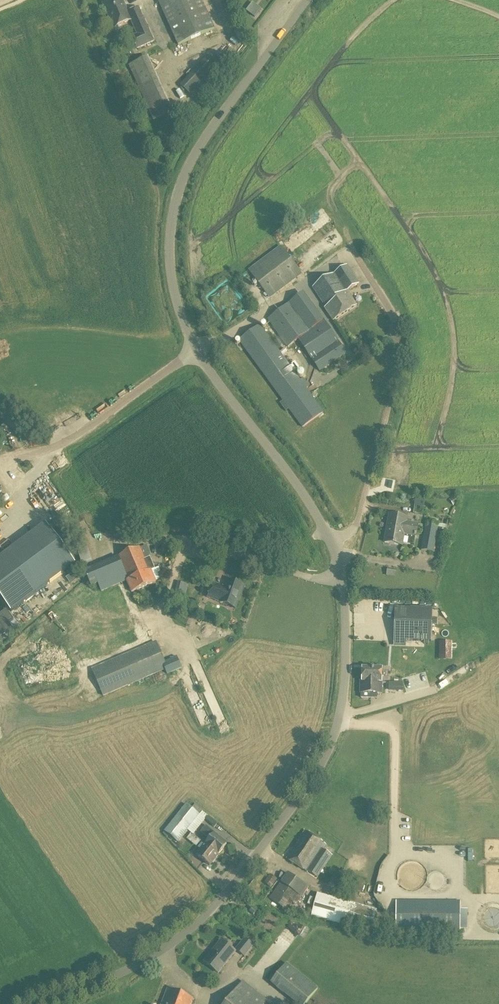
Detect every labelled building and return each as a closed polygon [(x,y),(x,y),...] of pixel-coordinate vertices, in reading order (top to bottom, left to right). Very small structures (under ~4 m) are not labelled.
[(123,0),(112,0),(103,4),(114,28),(131,20),(137,34),(131,37),(137,50),(154,42),(139,8),(128,13),(123,0)] [(215,29),(202,0),(158,0),(178,45),(215,29)] [(253,3),(246,11),(255,18),(261,9),(253,3)] [(229,57),(233,52),(227,48),(223,52),(229,57)] [(154,121),(173,112),(148,56),(128,66),(154,121)] [(193,98),(221,68),(208,56),(180,85),(193,98)] [(269,299),(301,275),(280,248),(249,271),(269,299)] [(333,321),(357,306),(347,291),(359,284),(347,266),(313,288),(326,308),(325,308),(333,321)] [(324,321),(303,294),(267,320),(288,348),(298,340),(320,372),(347,354),(339,342),(324,320),(324,321)] [(286,359),(260,326),(239,341),(302,430),(325,413),(307,389),(310,387),(304,379),(307,377),(291,355),(286,359)] [(73,372),(77,380),(83,377),(79,369),(73,372)] [(414,545),(416,537),(418,525),(412,524),(412,520),(407,519),(407,518),(389,515),(385,542),(402,546),(403,543),(414,545)] [(441,554),(444,537),(437,536),(439,523),(426,521),(421,550),(441,554)] [(75,564),(46,524),(0,557),(0,597),(11,612),(75,564)] [(92,548),(83,550),(86,563),(95,561),(92,548)] [(144,560),(139,548),(84,571),(91,587),(98,584),(101,591),(127,581),(132,592),(156,582),(151,571),(154,569),(150,558),(144,560)] [(70,584),(78,578),(74,572),(66,578),(70,584)] [(185,598),(189,585),(178,582),(174,595),(185,598)] [(236,608),(244,586),(234,583),(231,591),(228,593),(225,591),(225,589),(213,585),(208,598),(221,602),(220,603),(236,608)] [(396,608),(395,641),(406,641),(430,641),(431,608),(396,608)] [(93,670),(105,695),(168,668),(156,642),(93,670)] [(439,642),(439,651),(452,651),(452,642),(439,642)] [(171,672),(185,669),(184,664),(169,667),(171,672)] [(362,693),(362,698),(371,698),(372,693),(381,694),(382,668),(363,667),(362,682),(361,682),(360,693),(362,693)] [(178,843),(184,835),(200,816),(186,805),(164,832),(178,843)] [(376,818),(378,806),(369,805),(367,816),(376,818)] [(205,845),(218,855),(227,844),(214,834),(215,833),(206,826),(200,832),(210,840),(205,845)] [(307,873),(315,861),(325,867),(332,856),(323,850),(326,845),(305,831),(287,859),(307,873)] [(184,845),(180,848),(186,855),(190,851),(184,845)] [(209,866),(218,855),(205,845),(197,856),(209,866)] [(297,905),(309,888),(288,873),(281,883),(281,882),(269,899),(288,912),(293,903),(297,905)] [(271,888),(277,880),(270,875),(264,883),(271,888)] [(363,930),(371,932),(377,911),(318,894),(311,916),(363,930)] [(460,934),(461,901),(396,900),(396,933),(460,934)] [(244,958),(254,946),(244,938),(235,950),(244,958)] [(222,969),(235,951),(222,941),(204,963),(215,971),(219,966),(222,969)] [(318,989),(287,964),(271,983),(298,1003),(306,1003),(318,989)] [(243,981),(224,1003),(271,1003),(243,981)] [(168,989),(161,1003),(191,1003),(193,999),(168,989)]
